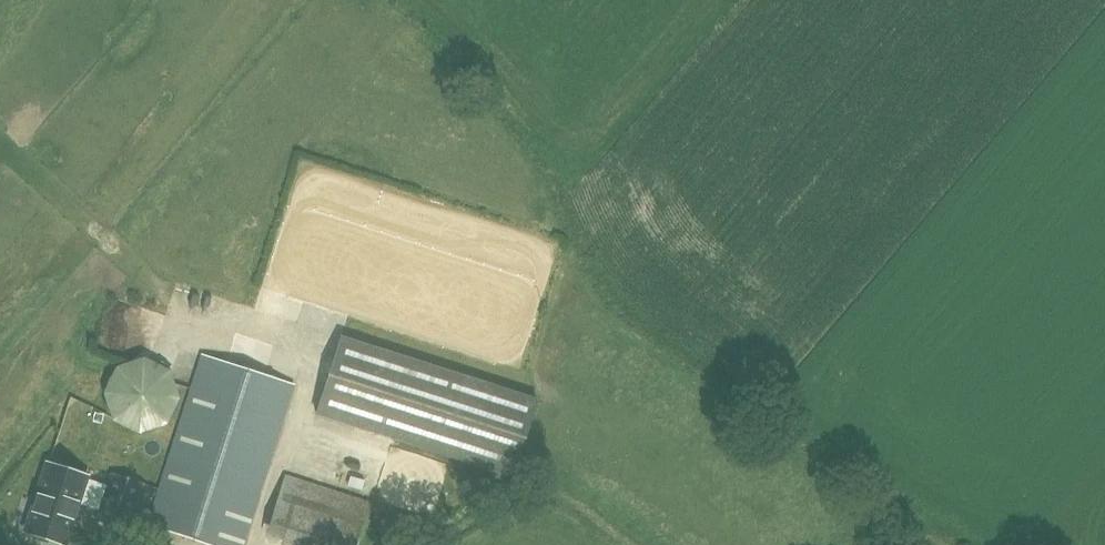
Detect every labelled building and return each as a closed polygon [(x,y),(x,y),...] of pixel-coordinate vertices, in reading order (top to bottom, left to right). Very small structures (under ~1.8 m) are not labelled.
[(342,339),(317,415),(516,479),(540,403),(342,339)] [(170,416),(168,368),(152,369),(151,353),(106,355),(108,418),(170,416)] [(294,386),(203,356),(148,526),(208,544),(242,544),(294,386)] [(63,544),(64,544),(85,478),(47,466),(26,533),(30,535),(29,539),(47,544),(48,540),(63,544)] [(337,528),(348,487),(278,468),(260,533),(302,544),(310,544),(316,522),(337,528)] [(130,533),(145,486),(111,475),(96,522),(130,533)]
